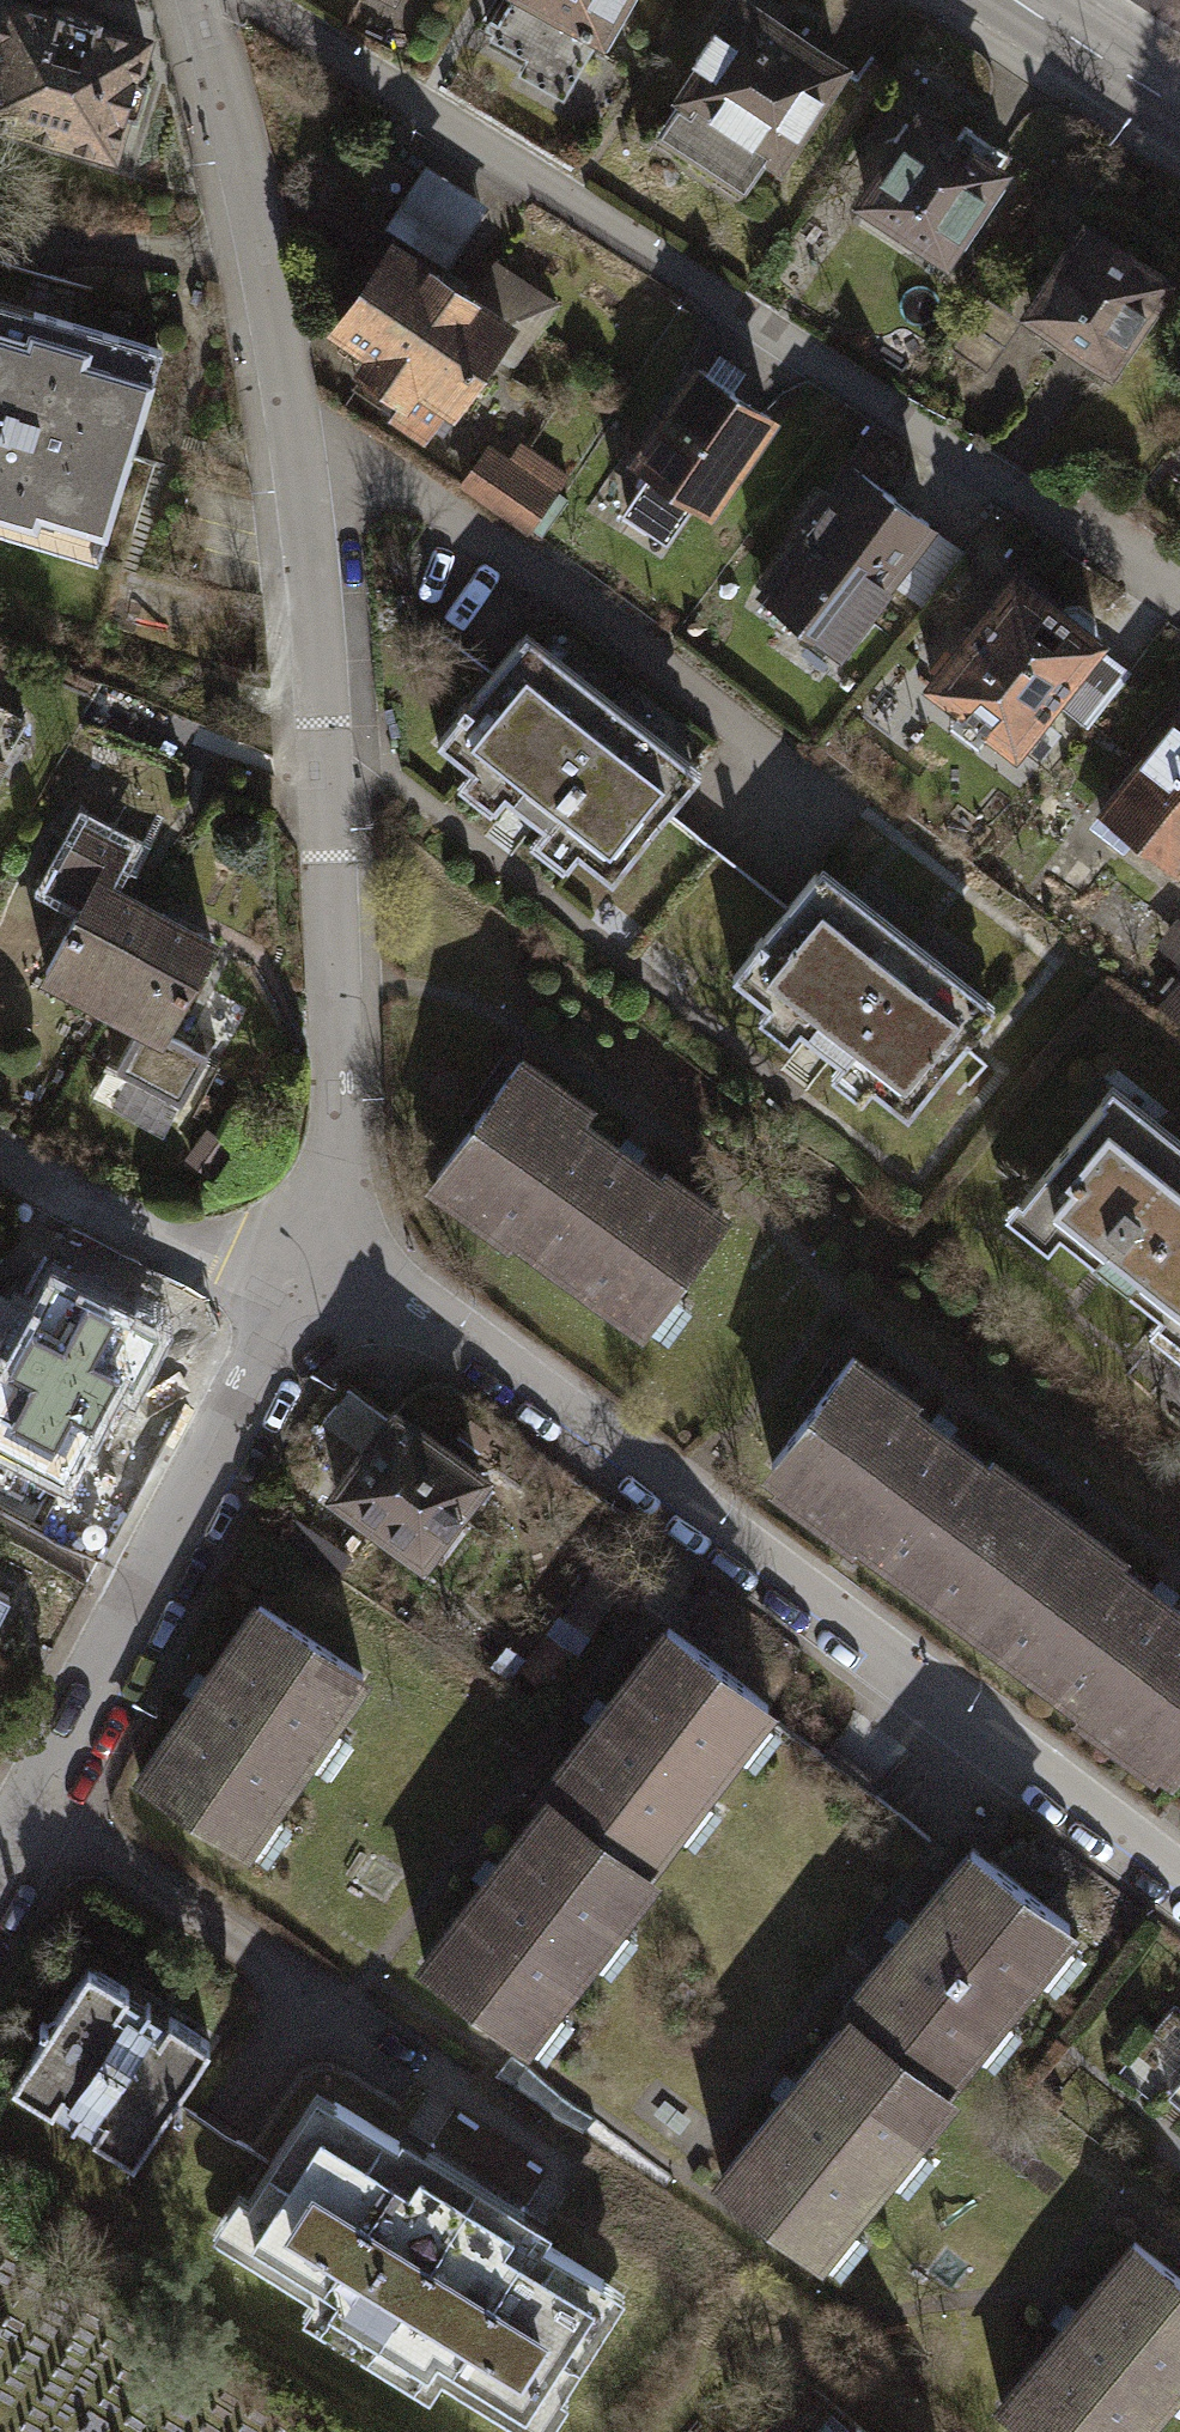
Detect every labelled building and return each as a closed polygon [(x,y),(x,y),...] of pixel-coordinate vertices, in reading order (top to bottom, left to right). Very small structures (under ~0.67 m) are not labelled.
[(14,0),(7,0),(0,22),(0,118),(111,151),(123,112),(137,117),(148,79),(133,75),(144,39),(95,24),(97,18),(56,6),(54,12),(14,0)] [(490,35),(572,82),(619,0),(511,0),(490,35)] [(741,0),(734,0),(695,58),(704,64),(663,125),(748,181),(769,151),(779,158),(840,66),(741,0)] [(902,147),(867,199),(945,252),(999,172),(995,169),(1007,152),(965,125),(954,141),(921,119),(916,126),(910,126),(900,141),(902,147)] [(487,205),(426,163),(382,226),(443,269),(487,205)] [(1163,280),(1085,229),(1081,235),(1077,235),(1067,249),(1068,254),(1031,309),(1109,361),(1163,280)] [(468,296),(395,245),(339,326),(375,351),(365,365),(405,392),(391,412),(426,437),(481,357),(506,321),(468,296)] [(558,301),(495,257),(468,296),(506,321),(481,357),(507,375),(558,301)] [(0,327),(0,531),(97,560),(161,347),(35,309),(34,308),(32,313),(34,313),(27,335),(0,327)] [(771,416),(698,368),(637,459),(650,467),(622,509),(667,539),(695,498),(710,507),(771,416)] [(512,473),(486,454),(464,483),(531,530),(568,475),(530,449),(512,473)] [(928,524),(853,468),(764,588),(839,643),(886,580),(928,524)] [(965,551),(928,524),(886,580),(923,607),(965,551)] [(1080,604),(1066,605),(1062,610),(1016,575),(932,682),(1015,746),(1098,639),(1092,634),(1096,629),(1095,615),(1080,604)] [(695,777),(519,638),(468,703),(465,700),(457,710),(460,713),(437,742),(613,881),(695,777)] [(27,720),(0,706),(0,769),(27,720)] [(1099,811),(1177,871),(1179,868),(1179,708),(1099,811)] [(94,882),(105,888),(126,848),(82,825),(52,881),(85,899),(94,882)] [(991,1012),(815,872),(764,936),(762,935),(754,944),(756,946),(732,977),(908,1116),(991,1012)] [(106,1003),(154,914),(105,888),(94,882),(85,899),(46,971),(106,1003)] [(154,914),(106,1003),(142,1022),(116,1070),(181,1105),(208,1055),(167,1033),(214,946),(154,914)] [(1159,1006),(1179,1023),(1179,981),(1159,1006)] [(519,1061),(435,1176),(645,1327),(648,1323),(644,1320),(667,1288),(671,1291),(724,1217),(664,1173),(659,1179),(579,1120),(586,1110),(519,1061)] [(1105,1097),(1021,1200),(1179,1328),(1179,1157),(1105,1097)] [(0,1355),(0,1441),(63,1474),(116,1372),(132,1380),(159,1329),(55,1275),(11,1360),(0,1355)] [(940,1583),(977,1611),(1055,1507),(992,1460),(987,1466),(907,1406),(912,1399),(853,1354),(770,1464),(936,1589),(940,1583)] [(422,1555),(429,1546),(443,1556),(469,1521),(454,1511),(482,1474),(397,1411),(337,1491),(422,1555)] [(1055,1507),(977,1611),(1013,1638),(1008,1643),(1176,1769),(1179,1763),(1179,1611),(1114,1561),(1118,1555),(1055,1507)] [(10,1595),(0,1590),(0,1613),(10,1595)] [(139,1777),(242,1847),(361,1671),(258,1602),(139,1777)] [(764,1705),(668,1629),(541,1788),(552,1797),(637,1865),(764,1705)] [(552,1797),(422,1960),(517,2035),(647,1873),(637,1865),(552,1797)] [(1060,1924),(965,1848),(837,2007),(849,2016),(933,2084),(1060,1924)] [(61,2092),(81,2104),(137,2018),(118,2005),(127,1992),(84,1964),(8,2081),(50,2108),(61,2092)] [(1172,2090),(1179,2081),(1179,2016),(1169,2006),(1115,2070),(1158,2107),(1172,2090)] [(156,2030),(137,2018),(81,2104),(106,2121),(120,2098),(155,2121),(207,2040),(167,2014),(156,2030)] [(849,2016),(719,2179),(813,2254),(943,2092),(933,2084),(849,2016)] [(540,2377),(602,2278),(537,2237),(535,2240),(507,2223),(503,2230),(411,2173),(418,2163),(394,2147),(398,2141),(335,2102),(267,2210),(253,2201),(227,2242),(521,2424),(547,2382),(540,2377)] [(1129,2242),(997,2396),(1036,2431),(1136,2431),(1179,2376),(1179,2279),(1129,2242)]
